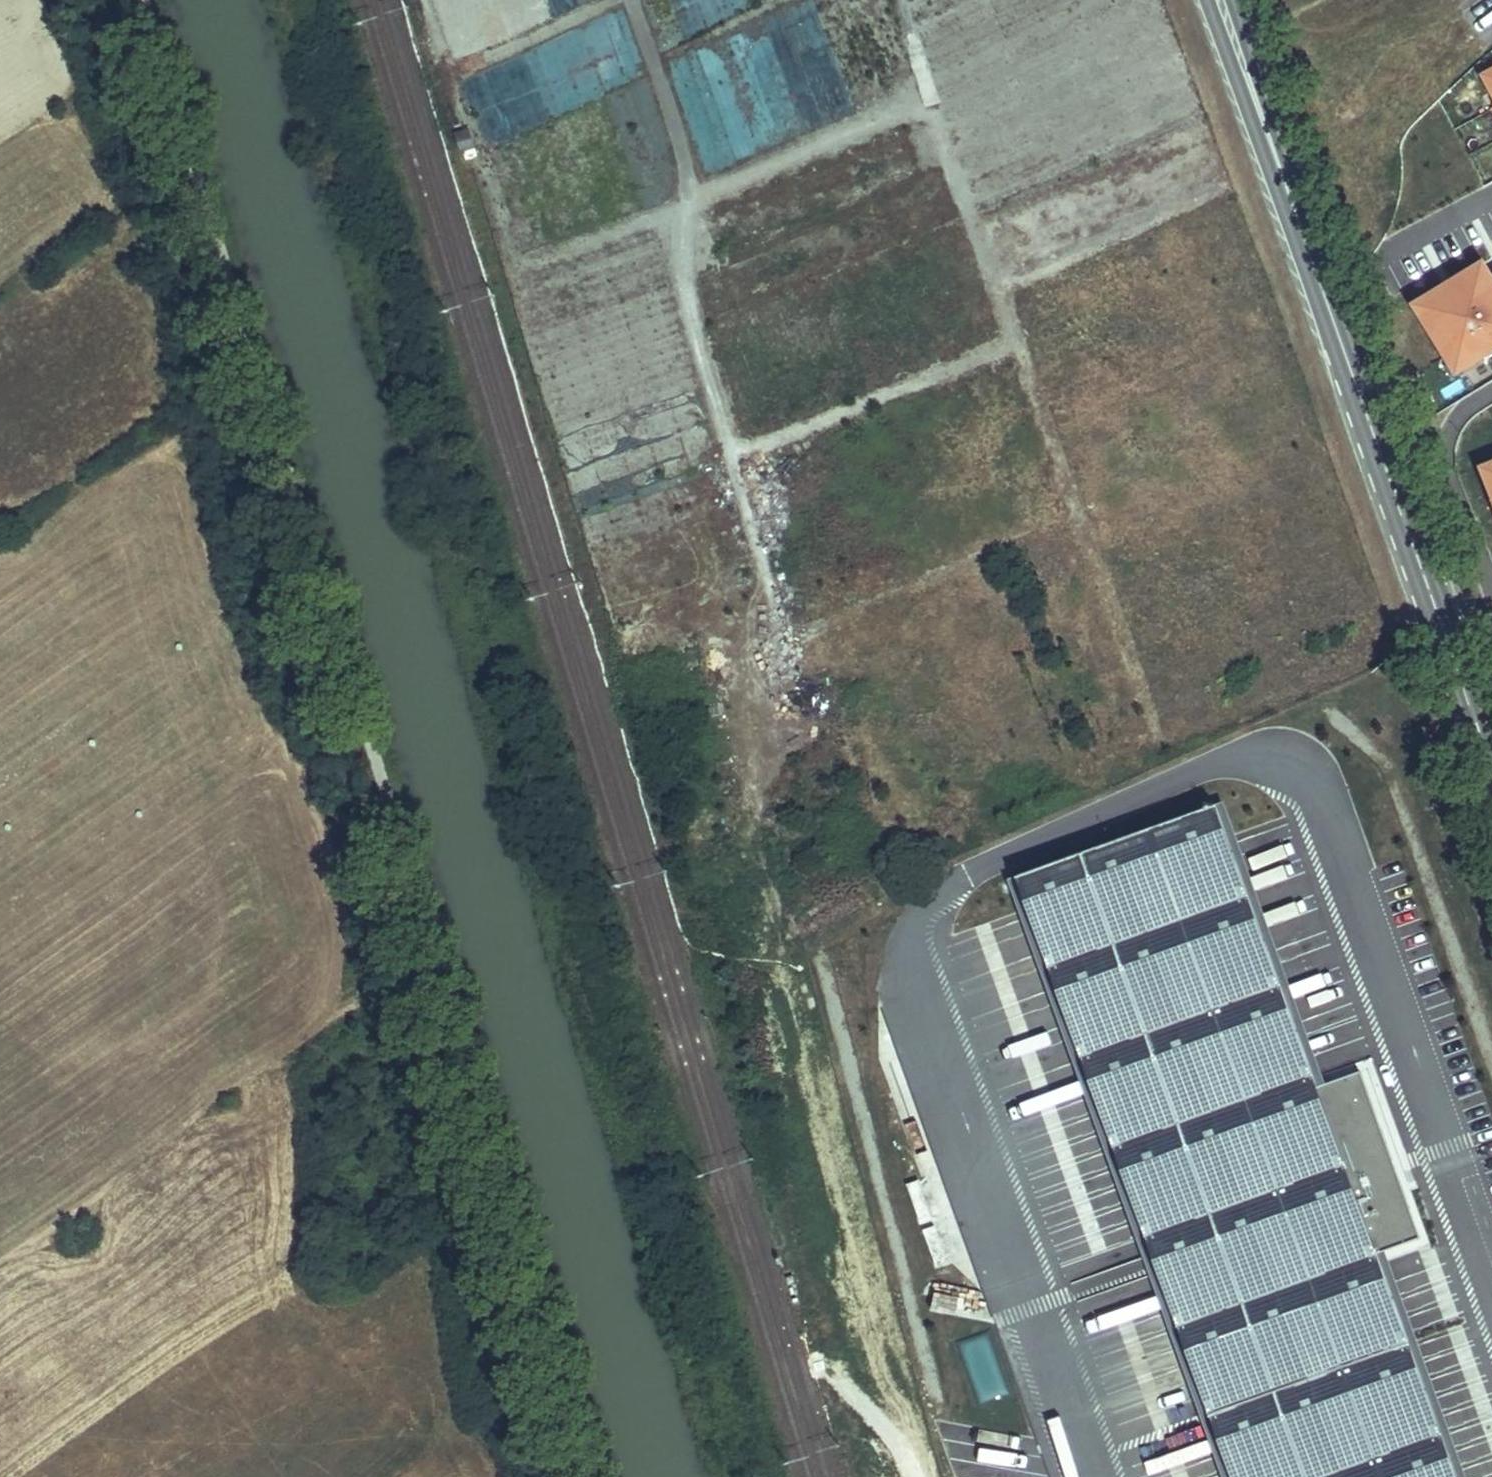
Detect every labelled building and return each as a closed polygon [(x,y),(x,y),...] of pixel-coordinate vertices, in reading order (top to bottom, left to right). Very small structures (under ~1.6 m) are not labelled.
[(1478,69),(1491,103),(1491,63),(1478,69)] [(699,170),(728,170),(728,146),(699,146),(699,170)] [(1450,375),(1491,351),(1491,272),(1482,256),(1406,300),(1450,375)] [(1478,461),(1491,502),(1491,456),(1478,461)] [(1372,1255),(1416,1239),(1356,1072),(1311,1088),(1210,806),(1012,878),(1229,1476),(1452,1476),(1372,1255)] [(990,1330),(959,1337),(972,1404),(1004,1397),(990,1330)]
